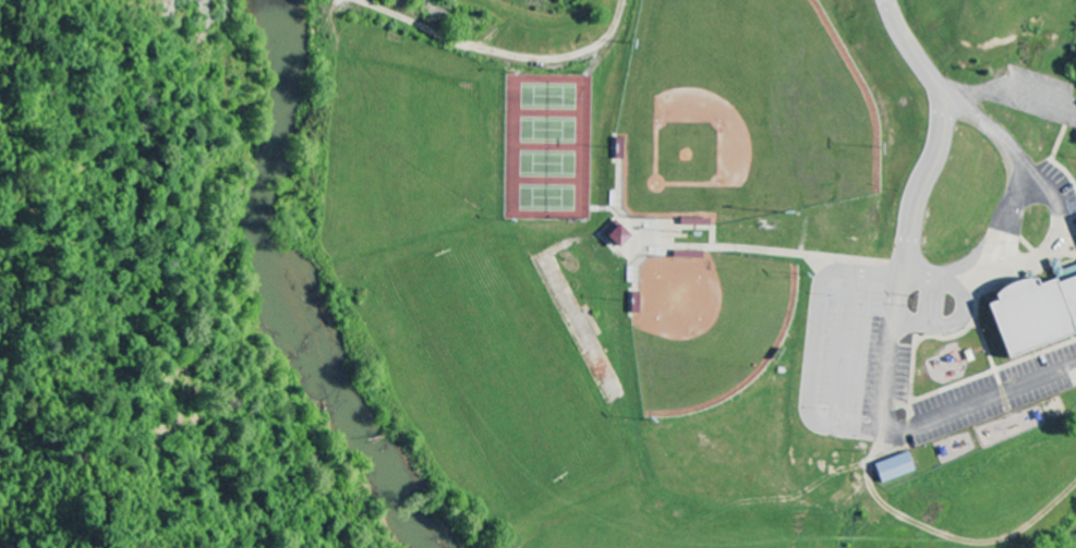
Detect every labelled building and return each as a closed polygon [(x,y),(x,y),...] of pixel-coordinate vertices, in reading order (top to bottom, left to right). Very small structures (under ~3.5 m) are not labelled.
[(613,249),(627,236),(615,223),(601,236),(613,249)] [(1075,330),(1075,329),(1075,326),(1075,325),(1075,268),(984,300),(980,303),(999,357),(1075,330)] [(870,465),(878,485),(911,473),(904,453),(870,465)]
